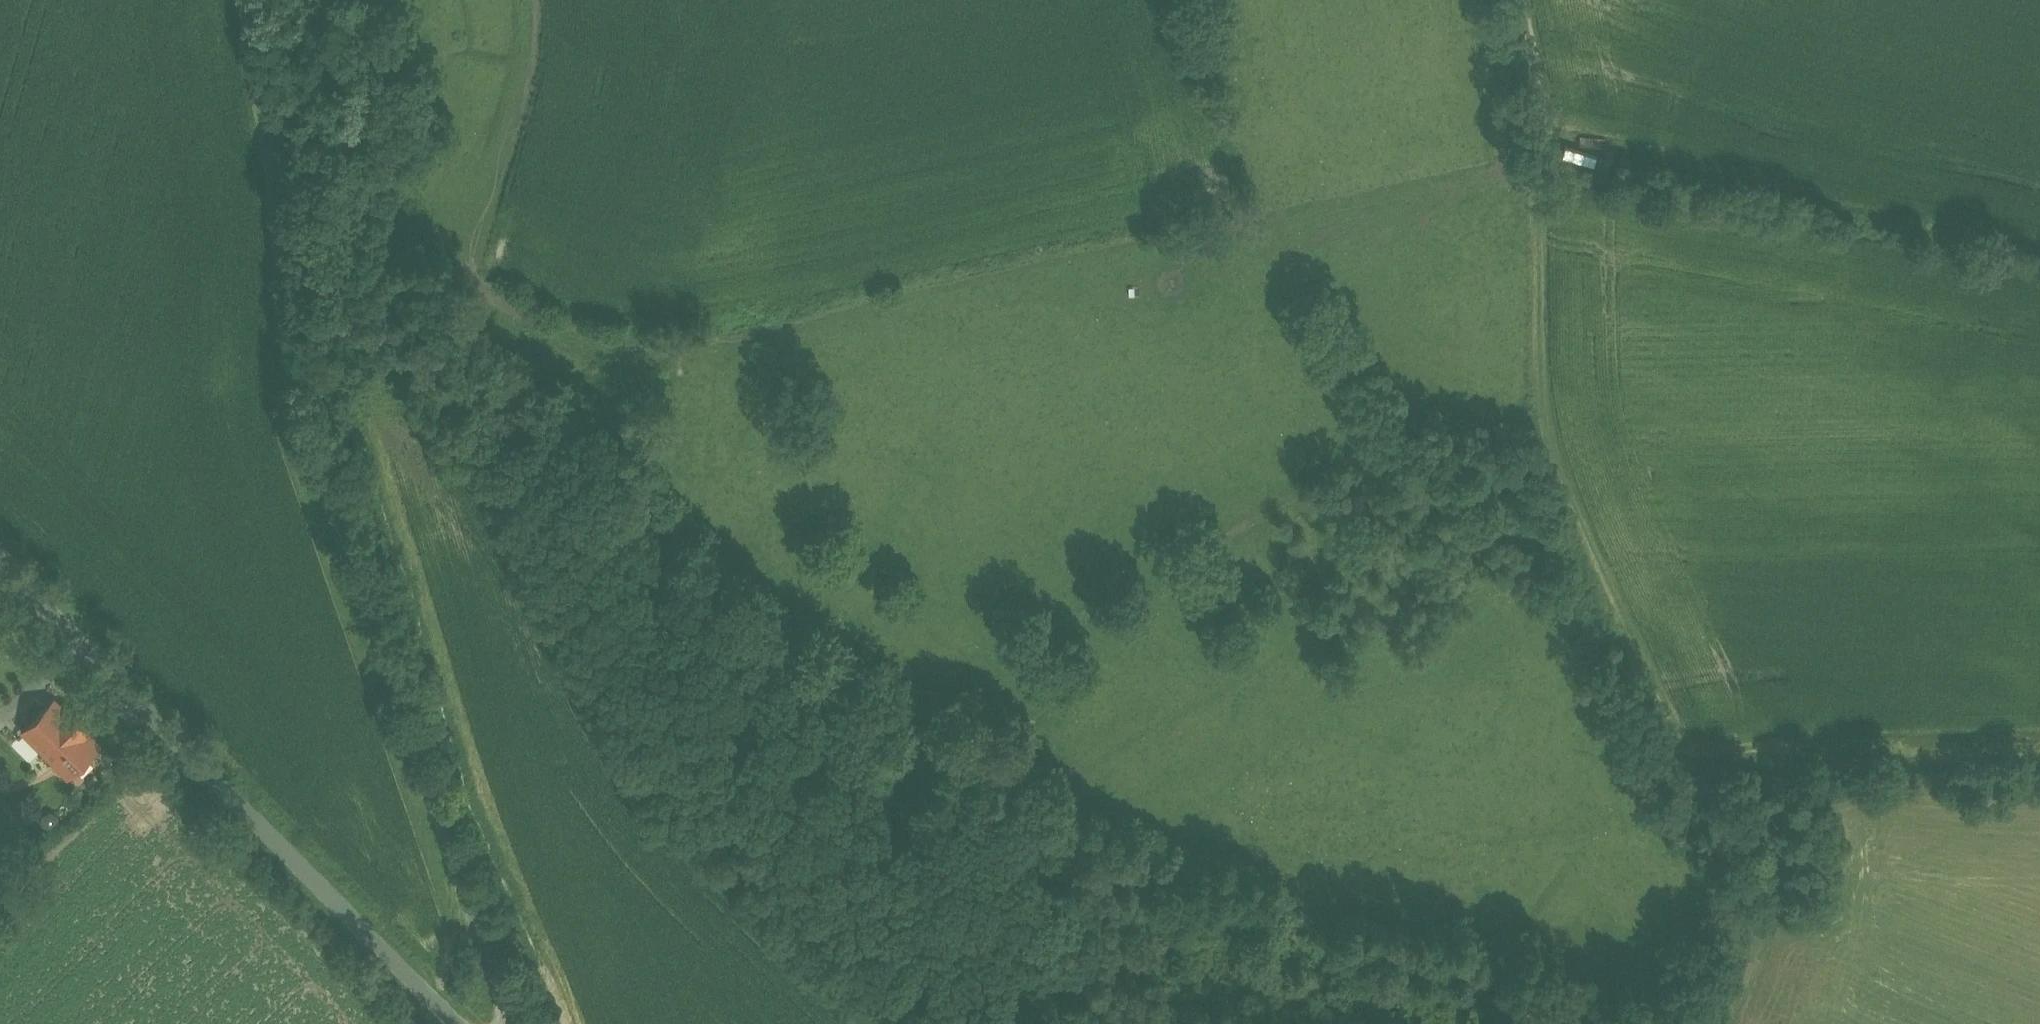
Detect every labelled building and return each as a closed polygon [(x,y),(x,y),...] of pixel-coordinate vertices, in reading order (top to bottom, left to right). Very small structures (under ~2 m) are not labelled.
[(89,729),(69,709),(66,712),(56,701),(27,730),(70,774),(99,745),(86,732),(89,729)]
